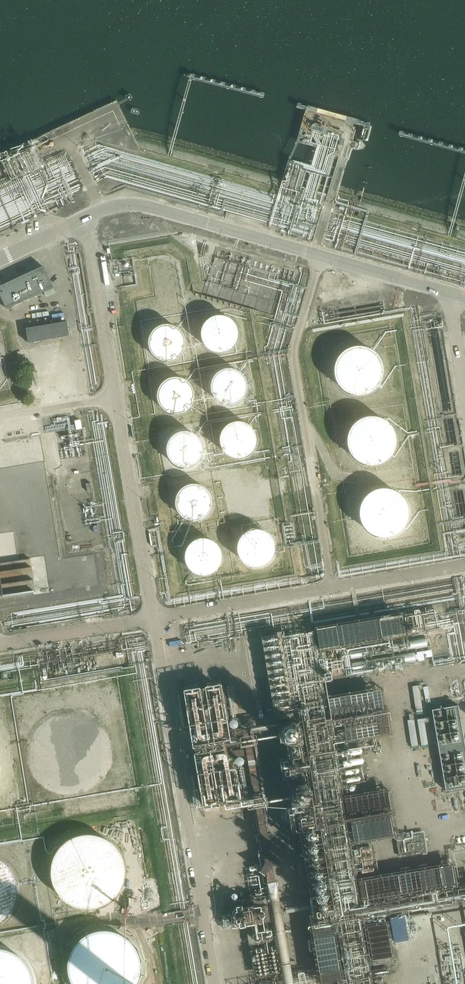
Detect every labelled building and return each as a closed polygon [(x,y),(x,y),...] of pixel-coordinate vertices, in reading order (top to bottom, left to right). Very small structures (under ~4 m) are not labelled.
[(54,288),(43,266),(0,287),(0,296),(7,310),(54,288)] [(238,334),(238,333),(237,329),(236,326),(234,323),(232,320),(229,318),(226,316),(222,315),(218,315),(215,315),(212,316),(208,318),(206,321),(204,323),(202,327),(201,330),(201,333),(201,336),(202,340),(204,343),(206,346),(208,348),(212,350),(215,351),(218,352),(222,351),(226,350),(229,349),(232,346),(234,344),(236,341),(237,337),(238,334)] [(28,343),(69,336),(67,323),(26,329),(28,343)] [(185,343),(185,340),(184,336),(182,332),(179,329),(176,327),(173,325),(169,324),(165,324),(161,324),(158,326),(155,328),(152,330),(150,333),(148,336),(147,340),(147,344),(148,348),(149,352),(151,354),(153,357),(156,359),(160,361),(164,362),(167,362),(171,361),(174,360),(177,359),(180,356),(183,353),(184,350),(185,347),(185,343)] [(384,372),(383,367),(382,362),(380,357),(376,354),(372,350),(367,348),(363,346),(357,346),(352,347),(348,348),(343,351),(340,354),(337,358),(334,362),(333,367),(332,372),(333,377),(334,382),(337,387),(340,390),(345,394),(349,396),(353,397),(358,398),(364,397),(368,396),(372,394),(376,390),(380,386),(382,382),(383,377),(384,372)] [(247,387),(247,386),(246,383),(245,380),(244,377),(242,374),(239,372),(237,370),(233,369),(230,368),(226,369),(223,369),(219,371),(217,373),(215,376),(213,379),(212,382),(211,386),(211,390),(212,393),(214,396),(216,399),(219,401),(222,403),(226,404),(229,404),(231,404),(235,403),(239,401),(241,399),(244,396),(245,393),(246,390),(247,387)] [(194,396),(194,395),(194,392),(193,389),(191,385),(189,382),(186,380),(183,378),(179,377),(175,377),(172,377),(168,379),(165,380),(163,383),(160,386),(159,389),(158,392),(158,395),(158,399),(159,402),(161,405),(163,408),(166,411),(169,412),(171,413),(176,414),(179,413),(182,413),(185,411),(189,408),(191,405),(193,402),(194,399),(194,396)] [(396,441),(396,440),(395,435),(393,430),(391,426),(387,422),(383,419),(378,417),(373,416),(369,415),(365,416),(361,418),(356,420),(352,423),(349,428),(347,431),(346,436),(346,440),(346,446),(348,451),(350,454),(353,458),(358,462),(361,464),(366,465),(370,465),(375,465),(380,464),(384,462),(388,458),(391,454),(394,451),(395,446),(396,441)] [(263,439),(263,435),(262,430),(260,427),(257,423),(253,420),(250,418),(246,417),(241,417),(236,417),(233,418),(229,420),(226,423),(223,427),(221,430),(220,434),(219,439),(220,443),(221,447),(223,451),(226,454),(229,457),(233,459),(236,460),(241,461),(246,460),(249,459),(253,457),(256,455),(259,451),(261,448),(263,443),(263,439)] [(213,447),(212,443),(211,438),(209,435),(206,431),(203,429),(200,427),(196,425),(191,425),(188,425),(185,425),(182,426),(178,428),(175,431),(172,434),(170,438),(168,442),(168,446),(168,450),(169,455),(171,458),(174,462),(177,465),(181,467),(184,468),(189,469),(193,469),(198,468),(202,466),(205,464),(208,461),(211,456),(212,452),(213,447)] [(211,502),(211,498),(210,495),(208,492),(206,489),(203,486),(199,485),(195,483),(192,483),(188,484),(185,485),(183,487),(180,489),(178,492),(176,495),(175,498),(175,502),(175,506),(176,509),(178,512),(180,514),(182,516),(185,518),(188,519),(192,520),(195,520),(198,519),(202,517),(205,515),(207,513),(209,509),(211,506),(211,502)] [(409,512),(408,507),(407,502),(405,498),(401,493),(397,490),(392,488),(388,487),(383,486),(379,487),(374,488),(370,490),(366,493),(362,498),(360,502),(358,507),(358,512),(358,517),(360,521),(362,526),(365,529),(369,533),(374,536),(378,537),(383,537),(387,537),(392,536),(397,533),(401,530),(404,527),(407,521),(408,517),(409,512)] [(274,550),(274,549),(273,545),(272,542),(270,539),(268,536),(265,533),(261,531),(257,530),(253,530),(250,531),(246,532),(243,534),(241,536),(239,539),(237,543),(236,547),(236,549),(236,553),(238,557),(240,561),(242,563),(245,565),(248,567),(252,568),(255,568),(259,568),(262,566),(266,564),(268,562),(270,560),(272,557),(273,553),(274,550)] [(221,556),(221,552),(220,548),(218,545),(216,543),(213,540),(209,538),(205,537),(202,537),(198,538),(195,539),(192,540),(189,543),(187,545),(185,548),(184,553),(184,556),(184,560),(185,563),(187,566),(189,569),(192,571),(196,573),(200,574),(203,574),(207,574),(211,572),(214,571),(216,569),(218,566),(220,563),(221,560),(221,556)] [(3,569),(3,594),(33,594),(32,568),(3,569)] [(261,634),(314,968),(290,972),(292,983),(302,983),(341,978),(342,983),(369,983),(365,961),(391,957),(384,910),(457,899),(450,860),(378,872),(373,836),(393,833),(386,792),(366,795),(357,737),(391,732),(388,711),(382,712),(379,690),(331,698),(323,650),(428,633),(424,608),(261,634)] [(175,630),(167,631),(169,642),(177,641),(175,630)] [(219,678),(182,684),(201,808),(239,802),(234,772),(249,769),(247,759),(232,761),(229,738),(241,736),(240,724),(227,726),(219,678)] [(456,699),(429,703),(443,787),(464,784),(464,756),(456,699)] [(106,752),(105,745),(103,738),(100,732),(95,726),(92,723),(89,721),(83,718),(78,716),(75,716),(69,715),(65,715),(60,716),(55,718),(49,721),(46,723),(43,726),(39,731),(35,738),(33,745),(33,752),(33,758),(35,765),(37,768),(39,772),(43,777),(48,782),(54,785),(60,787),(67,788),(74,788),(81,786),(85,785),(89,783),(94,778),(99,773),(101,769),(103,766),(105,759),(106,752)] [(161,749),(159,736),(150,738),(152,751),(161,749)] [(168,789),(165,776),(155,778),(157,791),(168,789)] [(397,836),(399,857),(428,853),(424,832),(397,836)] [(126,873),(126,869),(125,865),(123,858),(120,852),(117,849),(114,846),(109,841),(102,838),(98,837),(94,836),(88,835),(83,836),(79,837),(75,838),(68,841),(63,846),(60,849),(57,852),(54,858),(52,866),(51,873),(52,880),(54,886),(55,890),(57,893),(61,898),(67,903),(70,905),(73,907),(79,909),(83,910),(87,910),(94,910),(98,909),(102,907),(108,904),(114,899),(119,894),(123,888),(125,880),(126,873)] [(18,891),(18,884),(17,880),(15,877),(12,870),(10,868),(7,864),(2,860),(0,859),(0,924),(2,923),(7,918),(10,915),(12,912),(15,906),(18,899),(18,892),(18,891)] [(263,870),(242,873),(245,890),(266,887),(263,870)] [(280,971),(269,900),(230,906),(233,929),(246,927),(253,975),(280,971)] [(140,965),(140,958),(138,952),(135,946),(130,940),(128,938),(125,935),(119,932),(115,930),(111,929),(106,929),(99,929),(92,930),(89,932),(85,934),(79,938),(74,943),(72,946),(70,950),(68,957),(67,965),(68,972),(69,979),(72,983),(135,983),(137,980),(139,977),(140,972),(140,966),(140,965)] [(32,978),(31,974),(30,971),(26,964),(22,959),(17,955),(11,951),(5,949),(0,948),(0,983),(32,983),(32,978)]
